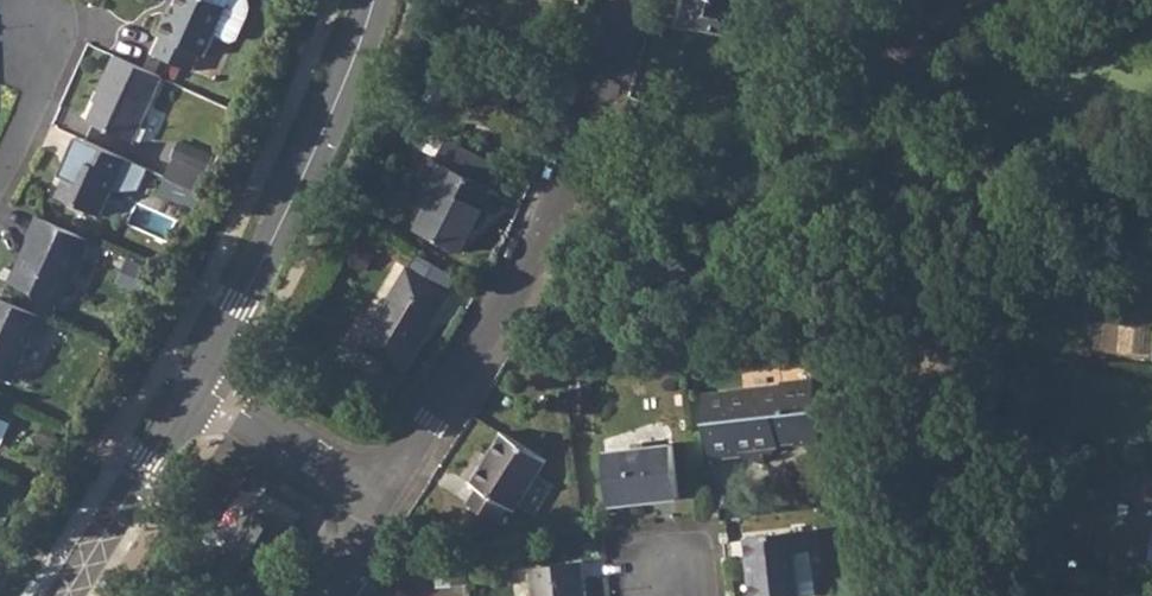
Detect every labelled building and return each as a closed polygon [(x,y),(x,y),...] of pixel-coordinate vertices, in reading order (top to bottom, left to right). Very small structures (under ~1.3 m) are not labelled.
[(167,13),(157,33),(163,35),(155,53),(193,71),(201,53),(207,56),(217,35),(232,41),(238,39),(249,14),(250,10),(249,3),(248,0),(214,0),(213,1),(212,0),(179,0),(177,4),(172,15),(167,13)] [(684,25),(749,38),(756,5),(743,3),(743,0),(689,0),(684,25)] [(163,76),(114,54),(97,91),(100,93),(88,120),(133,141),(135,137),(140,139),(146,126),(141,124),(163,76)] [(126,157),(83,138),(75,154),(72,153),(54,193),(99,215),(111,190),(137,190),(148,167),(126,157)] [(464,174),(436,159),(429,156),(417,180),(437,191),(416,229),(461,252),(474,225),(480,212),(486,214),(497,192),(493,189),(504,168),(476,154),(464,174)] [(172,156),(163,173),(202,192),(210,173),(172,156)] [(90,238),(37,214),(29,230),(33,233),(11,280),(61,302),(90,238)] [(407,270),(360,345),(399,368),(417,339),(420,341),(448,293),(407,270)] [(0,295),(0,371),(12,377),(34,329),(43,334),(50,317),(0,295)] [(785,390),(704,400),(711,460),(742,456),(742,446),(797,439),(798,445),(824,442),(816,382),(784,386),(785,390)] [(479,487),(468,504),(499,523),(508,507),(515,511),(546,460),(503,434),(472,482),(479,487)] [(644,447),(605,452),(611,504),(679,496),(673,444),(668,444),(668,440),(643,442),(644,447)] [(84,520),(75,515),(64,532),(73,537),(84,520)] [(799,554),(810,552),(807,531),(747,538),(753,595),(795,595),(804,595),(799,554)] [(529,569),(532,595),(584,595),(580,562),(529,569)]
